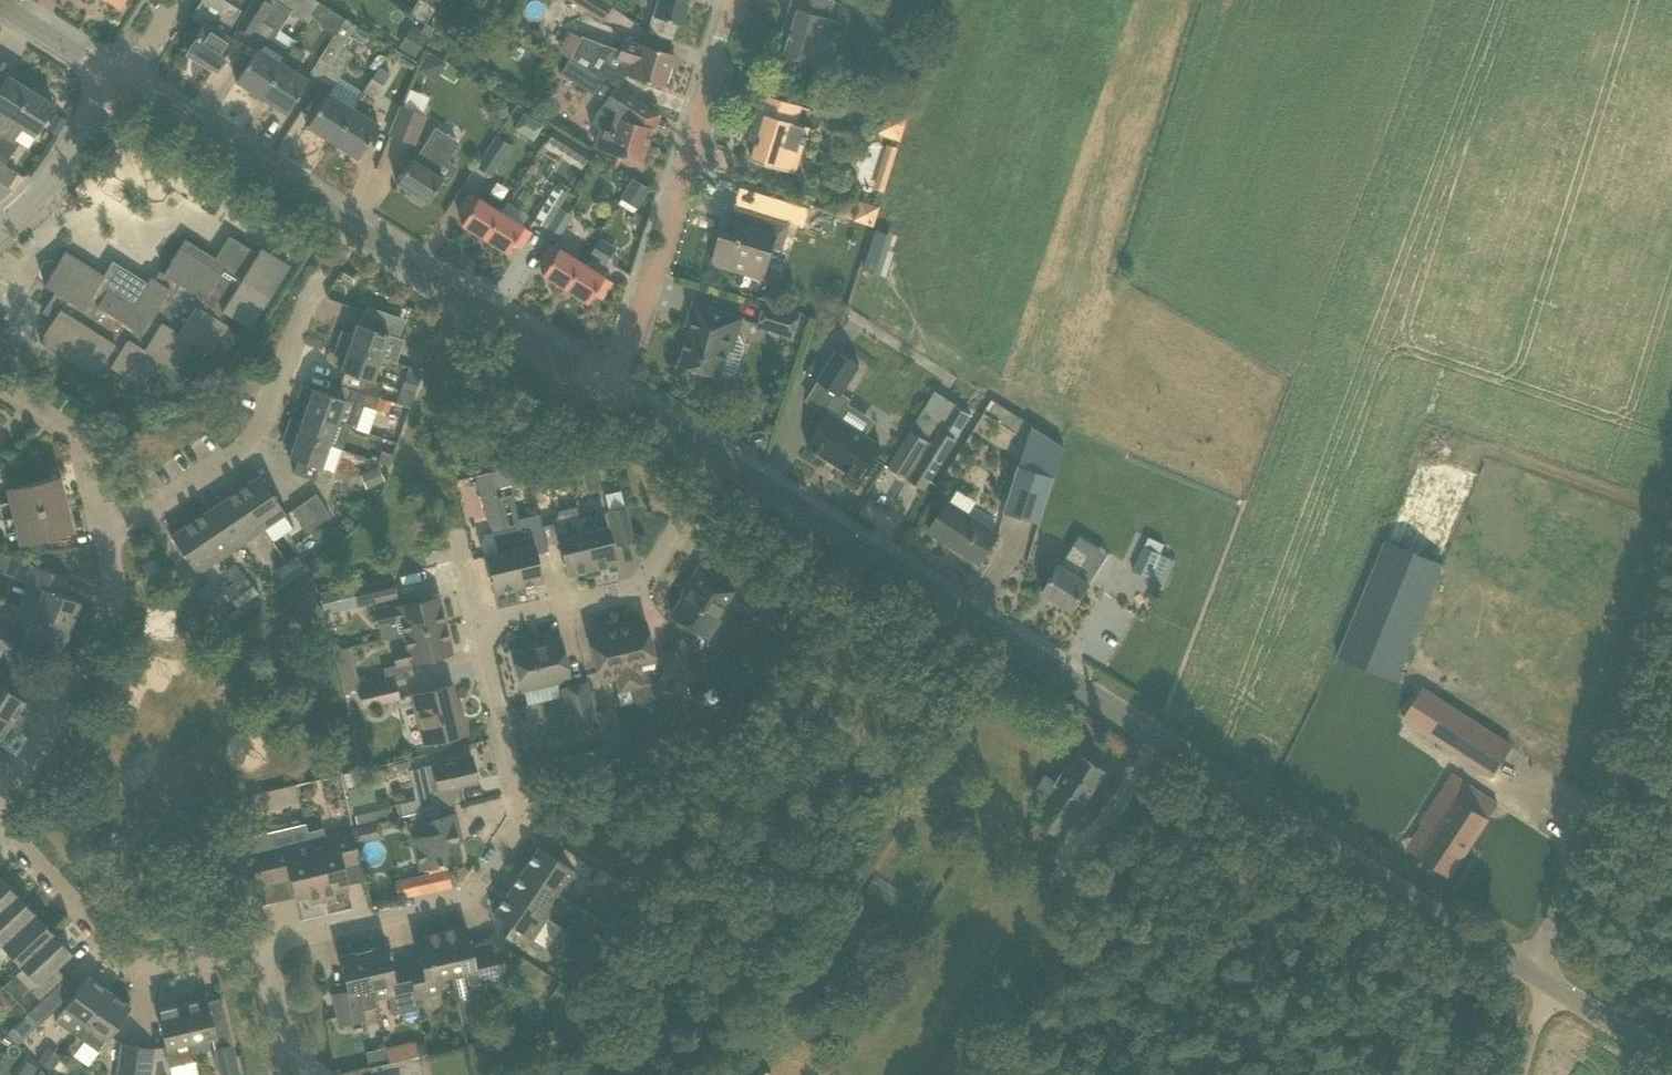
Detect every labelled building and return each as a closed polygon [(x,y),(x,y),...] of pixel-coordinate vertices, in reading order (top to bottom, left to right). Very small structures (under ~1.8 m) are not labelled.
[(204,23),(187,50),(199,58),(197,61),(210,69),(212,66),(217,69),(236,40),(224,32),(239,10),(223,0),(202,0),(192,16),(204,23)] [(251,36),(260,21),(271,4),(264,0),(252,0),(235,26),(251,36)] [(308,22),(319,4),(314,0),(274,0),(273,0),(308,22)] [(410,15),(426,24),(441,0),(419,0),(410,15)] [(610,4),(604,0),(573,0),(601,18),(610,4)] [(652,15),(647,32),(672,40),(677,23),(681,24),(688,0),(657,0),(652,15)] [(805,59),(820,64),(825,47),(831,49),(840,20),(827,16),(831,0),(794,0),(792,7),(799,9),(792,32),(791,31),(789,36),(791,37),(786,52),(784,52),(784,53),(805,59)] [(321,80),(343,46),(356,26),(345,19),(310,73),(321,80)] [(272,29),(260,21),(251,36),(262,43),(272,29)] [(408,27),(399,45),(414,53),(423,35),(408,27)] [(620,51),(580,36),(569,58),(591,72),(613,86),(617,88),(623,78),(627,75),(662,85),(672,54),(641,45),(640,47),(623,41),(620,51)] [(282,64),(261,97),(286,113),(307,80),(294,71),(306,53),(293,45),(282,63),(282,64)] [(355,53),(353,53),(343,46),(321,80),(333,88),(355,53)] [(257,47),(247,62),(235,80),(261,97),(282,64),(282,63),(257,47)] [(424,52),(418,70),(436,77),(443,59),(424,52)] [(582,87),(591,72),(569,58),(560,74),(582,87)] [(30,89),(7,75),(0,86),(0,137),(30,89)] [(371,77),(352,108),(332,142),(357,157),(378,124),(364,115),(383,85),(371,77)] [(617,88),(613,86),(604,101),(590,124),(599,129),(594,146),(619,153),(640,160),(641,156),(643,156),(647,155),(649,147),(647,143),(645,142),(649,128),(643,126),(653,110),(625,93),(617,88)] [(22,128),(34,135),(54,104),(30,89),(0,137),(0,182),(8,187),(17,172),(5,165),(20,142),(15,139),(22,128)] [(328,92),(318,107),(306,126),(332,142),(352,108),(328,92)] [(795,122),(799,107),(800,105),(765,95),(759,112),(767,115),(760,137),(758,137),(756,142),(758,142),(753,158),(752,157),(751,159),(788,170),(793,153),(799,155),(808,126),(795,122)] [(413,143),(424,114),(403,106),(391,134),(413,143)] [(59,115),(49,130),(54,133),(64,118),(59,115)] [(455,167),(447,162),(459,143),(435,127),(421,148),(426,151),(419,161),(412,157),(396,182),(411,192),(408,196),(421,203),(423,200),(427,202),(441,179),(446,182),(455,167)] [(491,176),(512,146),(496,136),(476,166),(491,176)] [(583,161),(587,153),(562,139),(557,148),(583,161)] [(633,180),(621,199),(636,208),(647,188),(633,180)] [(562,205),(561,205),(568,194),(555,185),(548,197),(534,220),(548,228),(561,208),(562,205)] [(461,224),(484,238),(500,212),(469,193),(459,210),(467,215),(461,224)] [(861,201),(857,213),(856,219),(855,220),(874,226),(880,207),(861,201)] [(723,231),(713,262),(764,278),(773,248),(781,250),(791,220),(735,204),(730,221),(737,224),(734,234),(723,231)] [(574,216),(561,208),(548,228),(561,236),(574,216)] [(500,212),(484,238),(507,252),(512,243),(521,248),(531,231),(500,212)] [(250,328),(283,276),(290,265),(262,247),(258,253),(229,235),(215,258),(185,239),(163,274),(169,277),(164,285),(151,277),(148,283),(113,261),(103,276),(65,251),(44,284),(56,292),(43,312),(53,318),(40,339),(95,375),(100,366),(108,371),(110,367),(142,386),(159,359),(176,370),(193,343),(210,353),(227,325),(217,318),(222,311),(250,328)] [(615,247),(600,238),(590,255),(605,264),(615,247)] [(550,243),(539,260),(548,265),(542,274),(565,288),(581,262),(550,243)] [(581,262),(565,288),(587,302),(593,293),(601,299),(612,282),(581,262)] [(719,375),(725,354),(727,347),(735,349),(744,319),(696,304),(689,324),(694,326),(682,363),(694,367),(695,370),(704,374),(707,371),(719,375)] [(800,315),(766,304),(760,324),(794,334),(800,315)] [(338,342),(380,357),(396,362),(404,339),(398,337),(402,324),(370,313),(366,325),(357,322),(353,334),(342,330),(338,342)] [(340,384),(377,397),(378,397),(383,383),(372,379),(380,357),(338,342),(334,354),(345,357),(341,369),(345,371),(340,384)] [(860,363),(837,349),(818,379),(834,389),(822,408),(827,411),(807,444),(859,477),(881,443),(838,416),(850,398),(841,392),(860,363)] [(305,411),(336,422),(356,429),(364,406),(373,409),(377,397),(340,384),(336,396),(302,384),(298,397),(308,400),(305,411)] [(972,415),(959,407),(936,393),(889,467),(925,489),(972,415)] [(376,410),(387,414),(391,402),(378,397),(377,397),(373,409),(376,410)] [(291,418),(286,430),(328,445),(336,422),(305,411),(301,422),(291,418)] [(326,484),(330,471),(320,468),(328,445),(286,430),(282,442),(293,445),(289,457),(298,460),(293,473),(326,484)] [(1021,465),(1006,513),(1040,523),(1064,447),(1049,437),(1038,471),(1021,465)] [(389,466),(393,454),(382,450),(377,462),(389,466)] [(565,456),(552,459),(555,472),(568,469),(565,456)] [(480,497),(495,493),(490,472),(475,476),(480,497)] [(67,503),(60,475),(29,482),(27,474),(6,479),(8,488),(5,488),(9,502),(0,504),(0,511),(2,518),(67,503)] [(260,475),(238,490),(264,529),(286,514),(260,475)] [(238,490),(215,505),(241,544),(264,529),(238,490)] [(948,502),(930,531),(980,563),(999,534),(948,502)] [(73,531),(67,503),(2,518),(5,534),(16,531),(19,544),(73,531)] [(215,505),(193,520),(219,559),(241,544),(215,505)] [(566,575),(591,569),(579,517),(577,506),(558,511),(553,523),(542,526),(547,544),(558,542),(566,575)] [(617,545),(633,541),(625,506),(608,510),(617,545)] [(591,514),(579,517),(591,569),(617,563),(608,526),(594,529),(591,514)] [(219,559),(193,520),(170,535),(197,574),(219,559)] [(505,529),(518,587),(543,581),(534,543),(521,546),(516,527),(505,529)] [(493,593),(518,587),(505,529),(493,532),(493,533),(485,535),(481,543),(493,593)] [(1396,679),(1396,678),(1440,565),(1383,542),(1338,655),(1396,679)] [(1060,565),(1044,592),(1073,610),(1090,583),(1077,575),(1089,555),(1074,545),(1062,566),(1060,565)] [(1150,578),(1159,559),(1161,554),(1145,546),(1133,570),(1150,578)] [(297,555),(286,562),(292,571),(303,564),(297,555)] [(292,571),(286,562),(275,570),(281,579),(292,571)] [(18,607),(71,627),(80,601),(63,594),(68,578),(34,565),(27,582),(42,588),(36,603),(22,597),(18,607)] [(691,585),(672,615),(709,639),(722,619),(718,616),(735,590),(699,567),(689,583),(691,585)] [(244,574),(234,581),(241,591),(252,584),(244,574)] [(391,576),(354,585),(358,604),(395,596),(391,576)] [(197,590),(212,612),(223,605),(208,583),(197,590)] [(242,592),(248,601),(259,593),(253,585),(242,592)] [(248,601),(242,592),(231,599),(237,608),(248,601)] [(439,596),(374,611),(381,639),(404,634),(445,624),(439,596)] [(62,651),(71,627),(18,607),(14,616),(29,622),(23,637),(62,651)] [(654,658),(645,622),(617,628),(631,687),(657,681),(663,672),(659,656),(654,658)] [(452,652),(445,624),(404,634),(407,648),(393,651),(397,665),(411,662),(452,652)] [(631,687),(617,628),(616,625),(589,631),(600,680),(617,677),(620,690),(631,687)] [(9,651),(16,634),(0,628),(0,647),(9,651)] [(570,678),(560,638),(542,642),(543,645),(513,652),(521,687),(551,680),(551,683),(557,681),(567,723),(597,716),(595,710),(588,681),(567,687),(565,679),(570,678)] [(679,642),(666,652),(686,681),(700,672),(679,642)] [(359,687),(356,674),(339,678),(343,691),(359,687)] [(357,689),(361,706),(398,697),(394,681),(357,689)] [(428,742),(466,733),(461,711),(458,712),(451,685),(412,694),(417,712),(420,711),(428,742)] [(17,727),(23,716),(18,712),(25,701),(0,686),(0,715),(17,727)] [(1492,775),(1512,746),(1493,733),(1424,689),(1404,718),(1492,775)] [(614,706),(595,710),(597,716),(604,748),(623,744),(614,706)] [(3,734),(9,737),(16,727),(18,728),(17,727),(0,715),(0,739),(3,734)] [(426,793),(416,795),(420,812),(436,808),(433,792),(460,787),(478,782),(471,755),(432,764),(432,765),(420,767),(426,793)] [(1062,837),(1077,814),(1105,771),(1081,755),(1071,770),(1067,767),(1056,784),(1059,785),(1036,821),(1027,836),(1052,852),(1062,837)] [(1450,875),(1470,844),(1497,803),(1453,774),(1421,822),(1436,831),(1420,855),(1450,875)] [(374,798),(376,816),(389,814),(386,796),(374,798)] [(413,837),(420,867),(421,867),(425,870),(433,868),(435,864),(459,858),(453,835),(459,833),(455,813),(416,822),(419,836),(413,837)] [(308,834),(310,841),(323,898),(335,895),(333,888),(347,885),(342,865),(360,861),(352,831),(325,837),(324,830),(308,834)] [(310,841),(294,845),(249,855),(256,885),(273,881),(290,877),(295,897),(309,894),(311,901),(323,898),(310,841)] [(564,847),(557,858),(538,846),(523,869),(562,895),(577,873),(586,879),(594,867),(564,847)] [(508,891),(547,917),(562,895),(523,869),(508,891)] [(16,894),(0,877),(0,910),(16,894)] [(505,937),(534,957),(541,946),(532,940),(547,917),(508,891),(493,914),(512,926),(505,937)] [(0,910),(0,945),(2,947),(35,914),(16,894),(0,910)] [(2,947),(20,966),(53,933),(35,914),(2,947)] [(471,999),(469,985),(500,978),(493,951),(473,955),(466,926),(441,932),(450,974),(457,1002),(471,999)] [(450,974),(441,932),(415,938),(422,967),(409,970),(415,998),(439,992),(436,977),(450,974)] [(597,950),(605,938),(595,932),(588,944),(597,950)] [(72,953),(53,933),(20,966),(37,984),(31,991),(40,1001),(50,991),(66,977),(57,967),(72,953)] [(374,1000),(388,996),(392,1015),(417,1009),(415,998),(409,970),(407,962),(392,965),(387,944),(363,950),(372,988),(371,988),(374,1000)] [(365,1019),(361,1003),(358,991),(371,988),(372,988),(363,950),(339,956),(347,989),(332,993),(340,1025),(365,1019)] [(77,1036),(109,991),(87,975),(55,1020),(77,1036)] [(550,997),(568,1009),(578,994),(561,981),(550,997)] [(50,991),(40,1001),(28,1013),(38,1024),(61,1003),(50,991)] [(77,1036),(84,1041),(99,1052),(107,1039),(131,1007),(109,991),(77,1036)] [(0,997),(0,1016),(11,1006),(1,996),(0,997)] [(212,1021),(207,998),(182,1004),(190,1041),(212,1036),(215,1048),(213,1049),(220,1074),(237,1074),(239,1074),(226,1018),(212,1021)] [(182,1004),(156,1009),(165,1047),(190,1041),(182,1004)] [(138,1046),(122,1043),(117,1074),(133,1074),(138,1046)] [(138,1046),(133,1074),(150,1074),(153,1048),(138,1046)] [(419,1056),(370,1067),(371,1074),(423,1074),(419,1056)] [(27,1064),(20,1074),(37,1074),(39,1072),(27,1064)]
